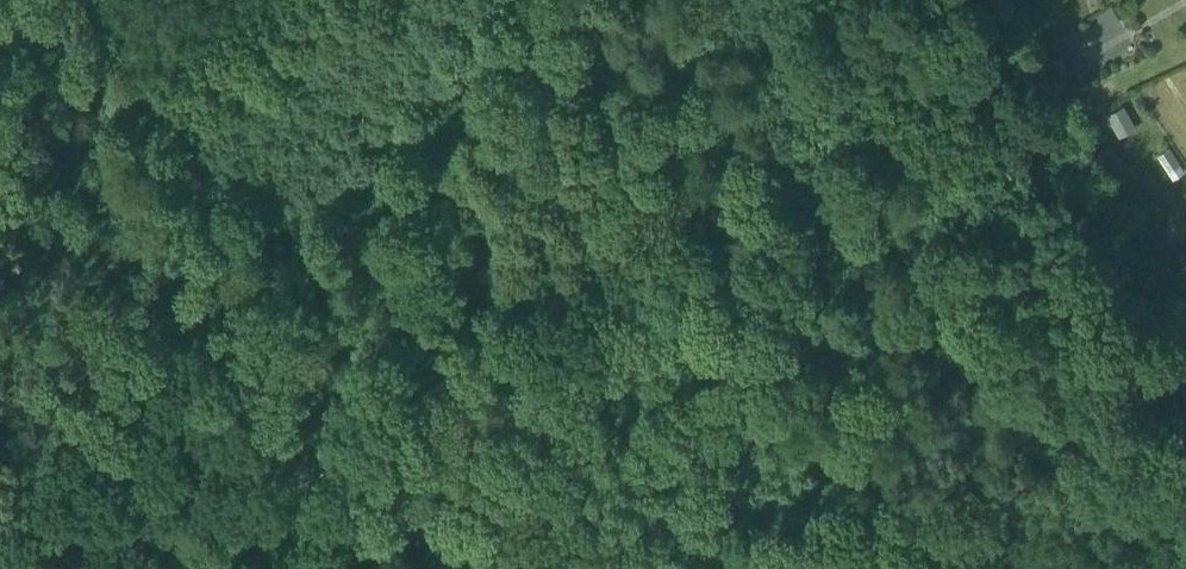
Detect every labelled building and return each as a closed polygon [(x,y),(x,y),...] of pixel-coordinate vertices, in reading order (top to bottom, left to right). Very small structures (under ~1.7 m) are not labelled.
[(1126,104),(1107,114),(1118,135),(1137,125),(1126,104)]
